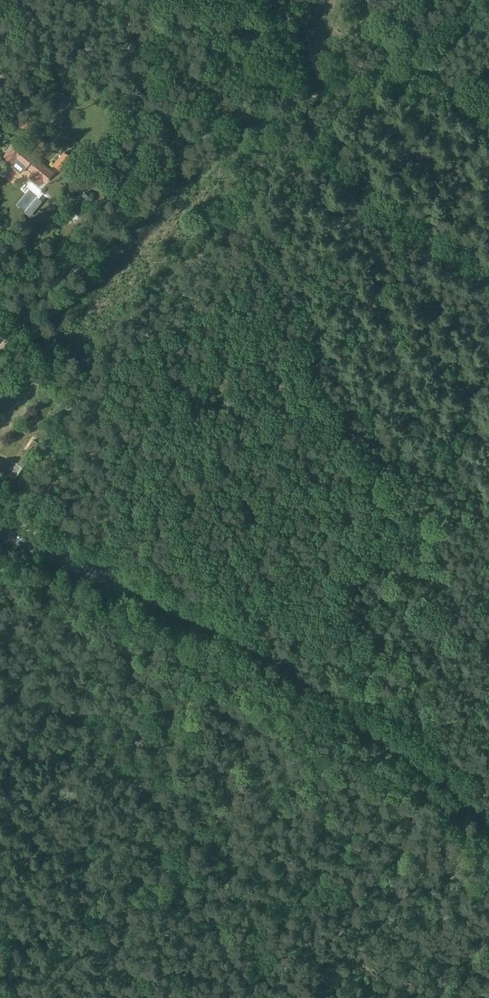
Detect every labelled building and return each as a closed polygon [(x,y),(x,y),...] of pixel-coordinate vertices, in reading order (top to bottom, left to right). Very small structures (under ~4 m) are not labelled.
[(287,82),(271,76),(268,85),(283,91),(287,82)] [(12,161),(14,163),(18,158),(27,166),(28,164),(31,167),(30,168),(34,172),(31,177),(40,184),(43,180),(45,181),(53,172),(38,159),(37,159),(34,157),(32,155),(33,154),(30,151),(29,152),(21,145),(21,144),(18,141),(17,142),(16,141),(5,155),(7,156),(7,158),(11,161),(12,161)] [(59,161),(55,165),(60,170),(70,158),(64,152),(58,159),(59,161)] [(79,191),(72,201),(86,212),(94,201),(79,191)] [(4,463),(0,461),(0,469),(15,479),(39,443),(30,437),(10,467),(4,463)]
